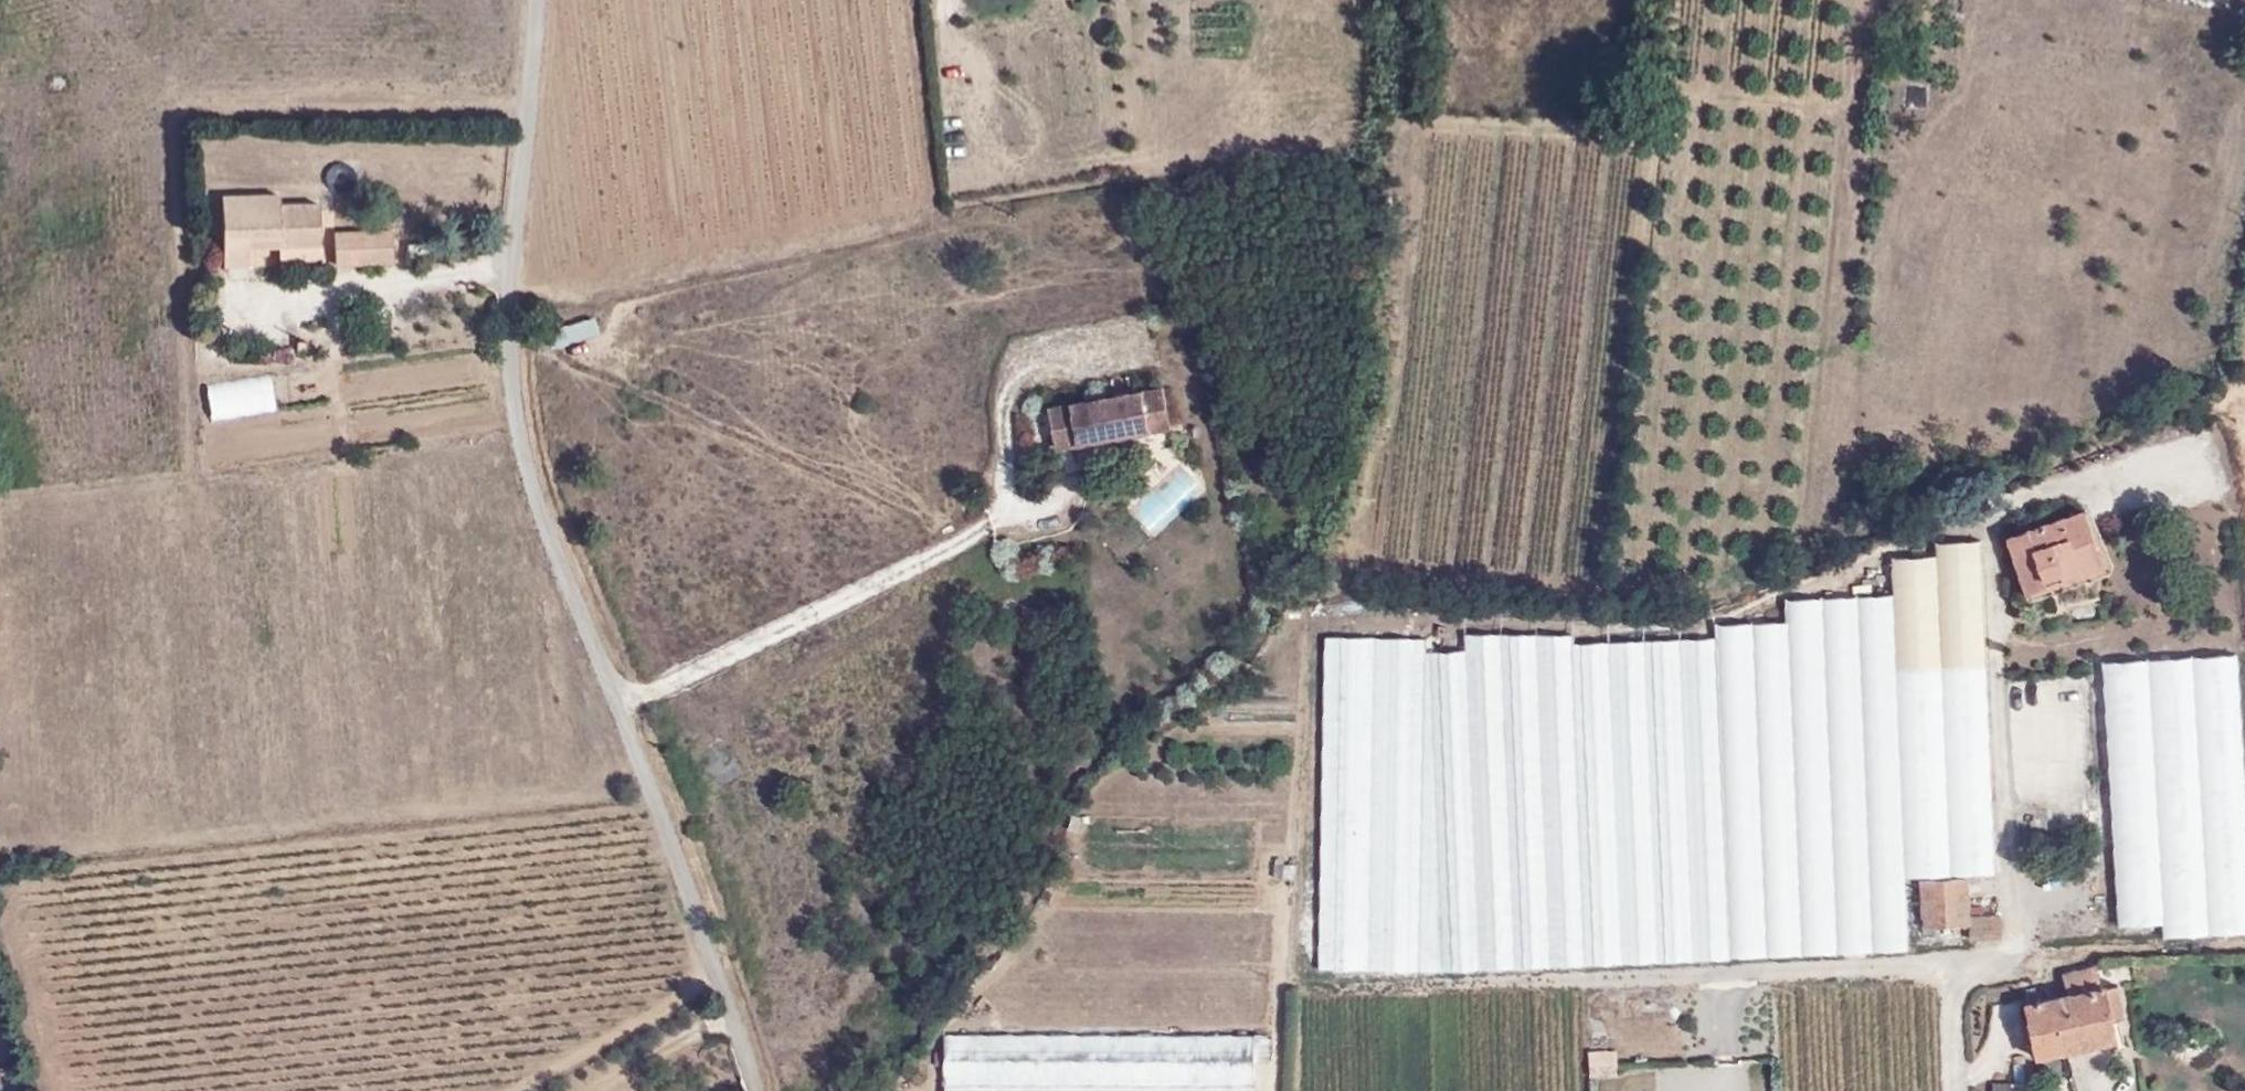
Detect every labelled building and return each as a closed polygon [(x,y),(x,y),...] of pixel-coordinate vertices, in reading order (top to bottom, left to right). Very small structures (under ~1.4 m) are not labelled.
[(282,205),(282,196),(225,197),(226,264),(245,264),(245,247),(246,238),(282,237),(282,246),(321,245),(320,205),(282,205)] [(338,232),(339,265),(391,263),(391,230),(338,232)] [(245,247),(282,246),(282,237),(246,238),(245,247)] [(204,384),(211,420),(275,408),(268,372),(204,384)] [(1057,444),(1171,423),(1164,382),(1050,402),(1057,444)] [(1188,513),(1179,482),(1136,495),(1145,525),(1188,513)] [(2029,596),(2105,569),(2082,506),(2005,536),(2029,596)] [(1316,637),(1325,970),(1908,954),(1906,875),(1994,872),(1985,537),(1934,539),(1935,554),(1893,555),(1894,594),(1785,597),(1786,620),(1715,622),(1715,632),(1464,639),(1465,648),(1426,649),(1426,634),(1316,637)] [(2236,650),(2192,653),(2209,929),(2244,927),(2244,788),(2236,650)] [(2209,929),(2192,653),(2149,655),(2164,918),(2165,932),(2209,929)] [(2121,920),(2164,918),(2149,655),(2104,658),(2121,920)] [(1920,877),(1923,923),(1972,920),(1971,905),(1968,875),(1920,877)] [(1973,935),(2004,933),(2002,902),(1971,905),(1972,920),(1973,935)] [(2065,970),(2070,992),(2053,995),(2066,1047),(2118,1038),(2114,1017),(2106,985),(2103,985),(2097,964),(2065,970)] [(2125,1014),(2118,982),(2106,985),(2114,1017),(2125,1014)] [(2035,1053),(2066,1047),(2053,995),(2026,1000),(2035,1053)] [(1714,1046),(1728,1045),(1726,1017),(1712,1018),(1714,1046)] [(1255,1034),(949,1034),(949,1090),(1255,1090),(1255,1034)] [(1589,1076),(1617,1076),(1617,1049),(1589,1049),(1589,1076)] [(2011,1080),(1991,1080),(1991,1090),(2012,1090),(2011,1080)]
